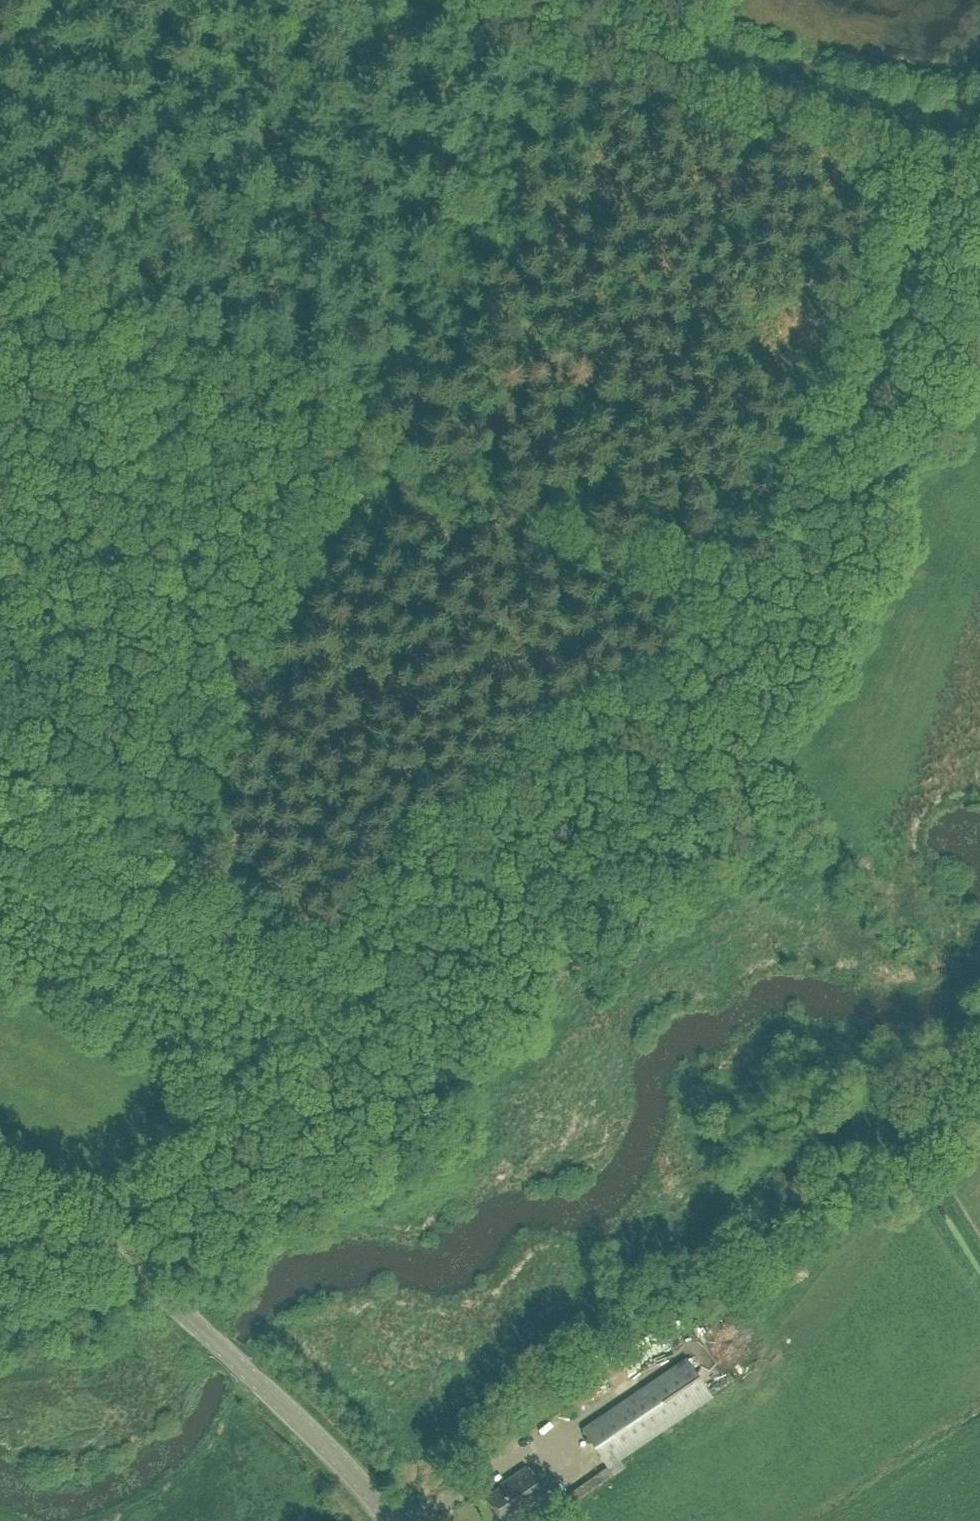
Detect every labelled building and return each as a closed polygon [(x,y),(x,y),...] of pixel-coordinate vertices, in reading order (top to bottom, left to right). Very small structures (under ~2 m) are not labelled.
[(690,1357),(582,1431),(607,1468),(549,1507),(556,1517),(625,1471),(619,1462),(712,1400),(717,1394),(690,1357)] [(588,1402),(578,1388),(570,1393),(579,1407),(588,1402)] [(485,1496),(502,1520),(514,1520),(519,1518),(521,1520),(548,1502),(524,1467),(498,1484),(500,1486),(485,1496)]
